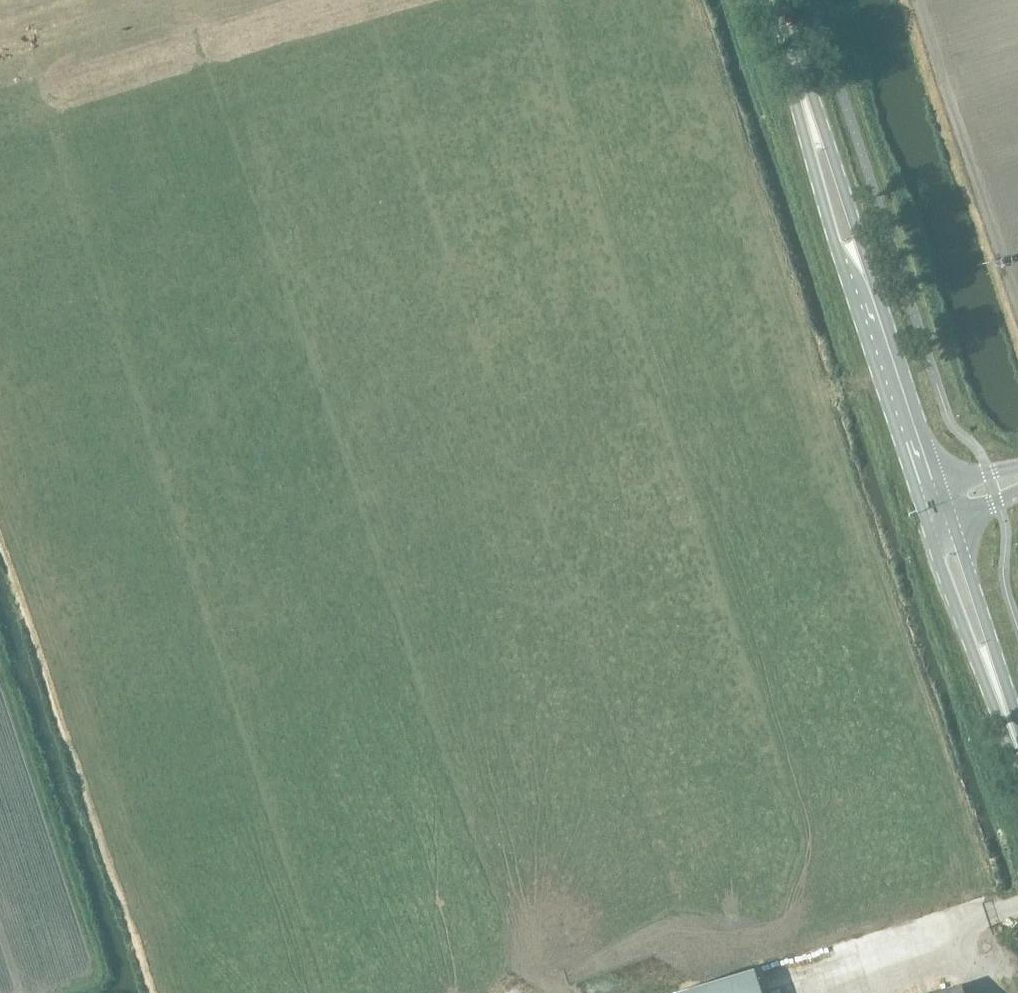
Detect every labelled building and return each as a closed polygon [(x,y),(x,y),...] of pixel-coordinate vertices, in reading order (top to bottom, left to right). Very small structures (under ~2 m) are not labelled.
[(754,970),(683,992),(761,992),(754,970)]
